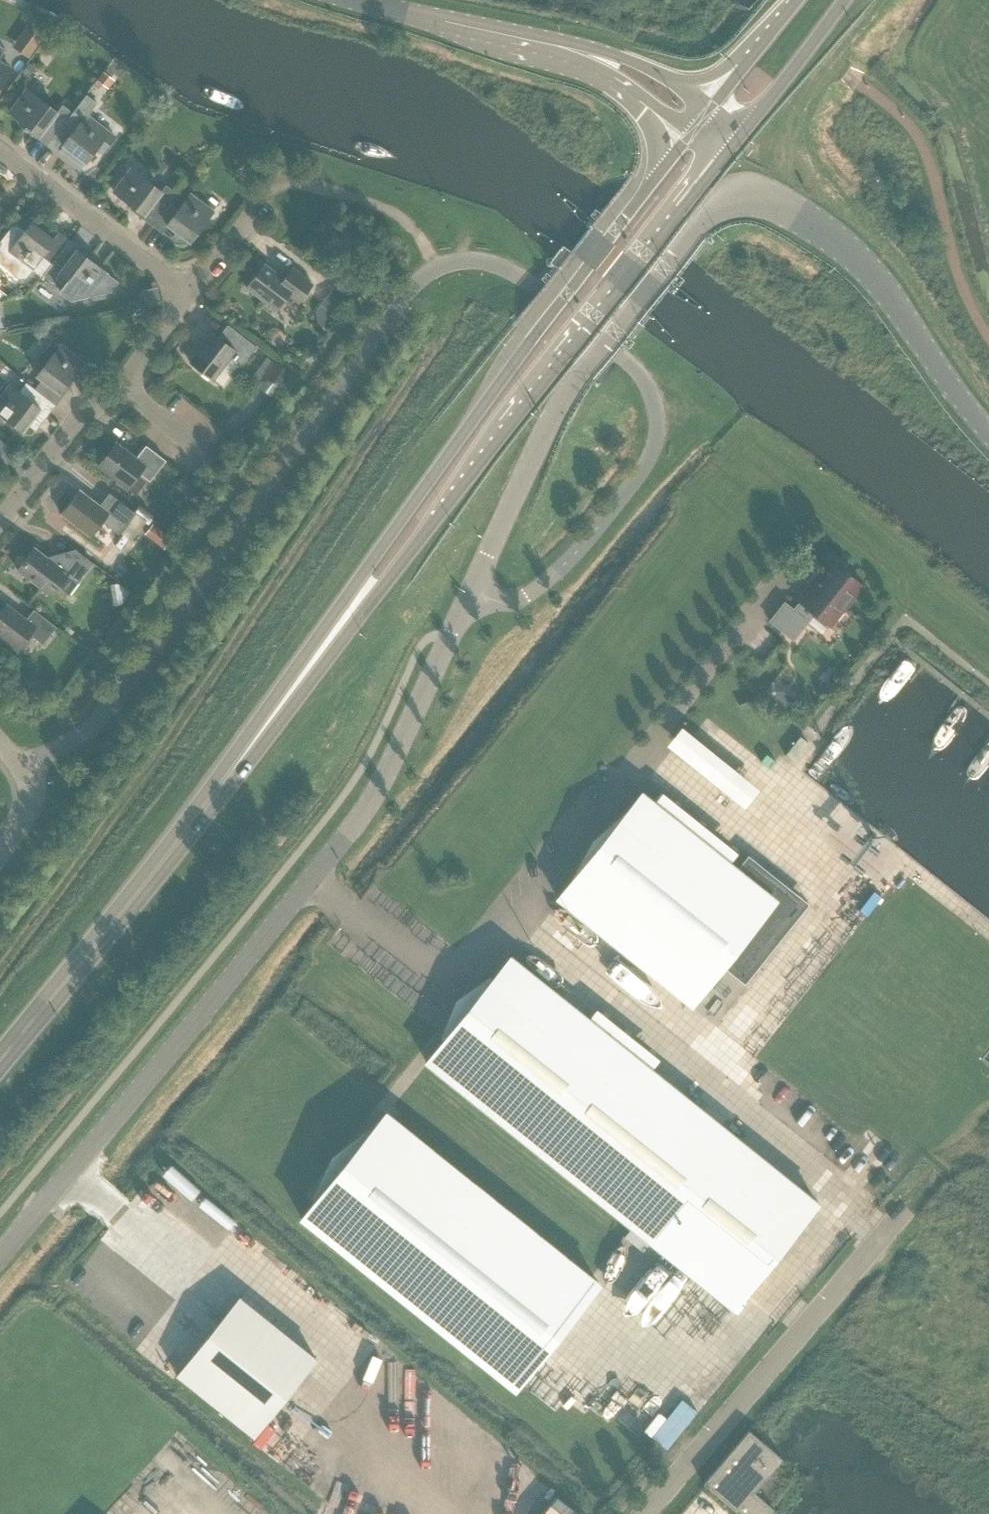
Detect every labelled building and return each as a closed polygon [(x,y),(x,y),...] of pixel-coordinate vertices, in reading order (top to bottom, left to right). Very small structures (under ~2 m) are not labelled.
[(31,29),(25,37),(38,46),(49,32),(36,22),(31,29)] [(12,64),(0,58),(5,49),(0,47),(0,88),(12,64)] [(35,67),(35,66),(29,62),(24,70),(23,71),(22,72),(25,75),(28,77),(35,67)] [(103,71),(97,79),(98,80),(108,88),(113,81),(114,80),(103,71)] [(37,138),(47,146),(73,112),(72,112),(63,105),(57,112),(27,89),(9,112),(40,135),(37,138)] [(86,94),(72,112),(73,112),(47,146),(57,154),(60,150),(70,158),(73,153),(78,157),(75,161),(82,167),(96,148),(102,153),(115,137),(109,132),(88,116),(97,102),(86,94)] [(158,217),(170,202),(172,199),(130,167),(113,191),(144,215),(142,218),(152,225),(158,217)] [(179,209),(170,202),(158,217),(190,242),(213,211),(190,194),(179,209)] [(0,244),(0,262),(21,278),(26,277),(42,255),(52,262),(54,260),(69,239),(58,231),(52,239),(31,222),(25,230),(19,225),(14,225),(0,244)] [(52,262),(43,275),(54,282),(57,278),(63,283),(58,290),(72,300),(110,292),(118,281),(89,259),(91,256),(69,239),(54,260),(52,262)] [(328,256),(335,248),(326,242),(321,250),(328,256)] [(284,278),(264,264),(246,287),(276,310),(288,294),(298,302),(312,284),(291,268),(284,278)] [(352,290),(338,280),(333,288),(346,297),(352,290)] [(333,290),(323,304),(331,310),(341,296),(333,290)] [(256,346),(227,324),(218,337),(212,332),(189,362),(213,380),(214,378),(222,384),(237,365),(240,367),(256,346)] [(42,380),(35,389),(52,403),(59,393),(61,391),(83,362),(60,345),(59,346),(52,341),(38,360),(45,365),(36,375),(41,379),(42,380)] [(287,373),(273,362),(256,385),(270,396),(287,373)] [(5,417),(22,431),(27,425),(35,431),(41,424),(33,418),(40,408),(48,414),(55,405),(52,403),(35,389),(26,382),(18,392),(9,385),(0,397),(0,414),(5,417)] [(5,444),(2,442),(0,440),(0,451),(4,454),(9,447),(5,444)] [(136,458),(116,442),(97,466),(127,489),(139,473),(149,481),(165,460),(146,445),(136,458)] [(200,492),(187,483),(178,495),(191,505),(200,492)] [(99,505),(79,490),(61,513),(90,536),(102,521),(118,534),(135,513),(109,493),(99,505)] [(171,537),(152,523),(144,534),(164,548),(171,537)] [(75,548),(63,552),(54,563),(34,547),(17,570),(51,595),(58,585),(68,593),(77,581),(86,570),(92,562),(75,548)] [(784,602),(769,621),(793,639),(808,621),(806,619),(812,612),(815,614),(818,611),(831,622),(862,585),(848,574),(849,573),(846,571),(844,573),(829,561),(798,600),(799,601),(793,609),(784,602)] [(56,626),(33,609),(26,619),(6,604),(0,612),(0,636),(17,650),(29,634),(42,644),(56,626)] [(771,680),(761,694),(787,712),(796,698),(771,680)] [(747,811),(761,791),(678,735),(665,755),(747,811)] [(746,867),(742,873),(643,793),(558,900),(689,1004),(727,956),(743,969),(794,907),(794,906),(794,904),(794,903),(794,902),(749,867),(748,867),(747,867),(746,867)] [(816,1201),(512,957),(426,1063),(731,1307),(816,1201)] [(387,1113),(302,1219),(513,1389),(598,1282),(387,1113)] [(240,1297),(239,1297),(176,1375),(252,1436),(315,1358),(315,1357),(308,1366),(233,1306),(240,1297)] [(758,1438),(749,1430),(703,1483),(739,1513),(769,1513),(773,1509),(754,1492),(782,1459),(758,1438)]
